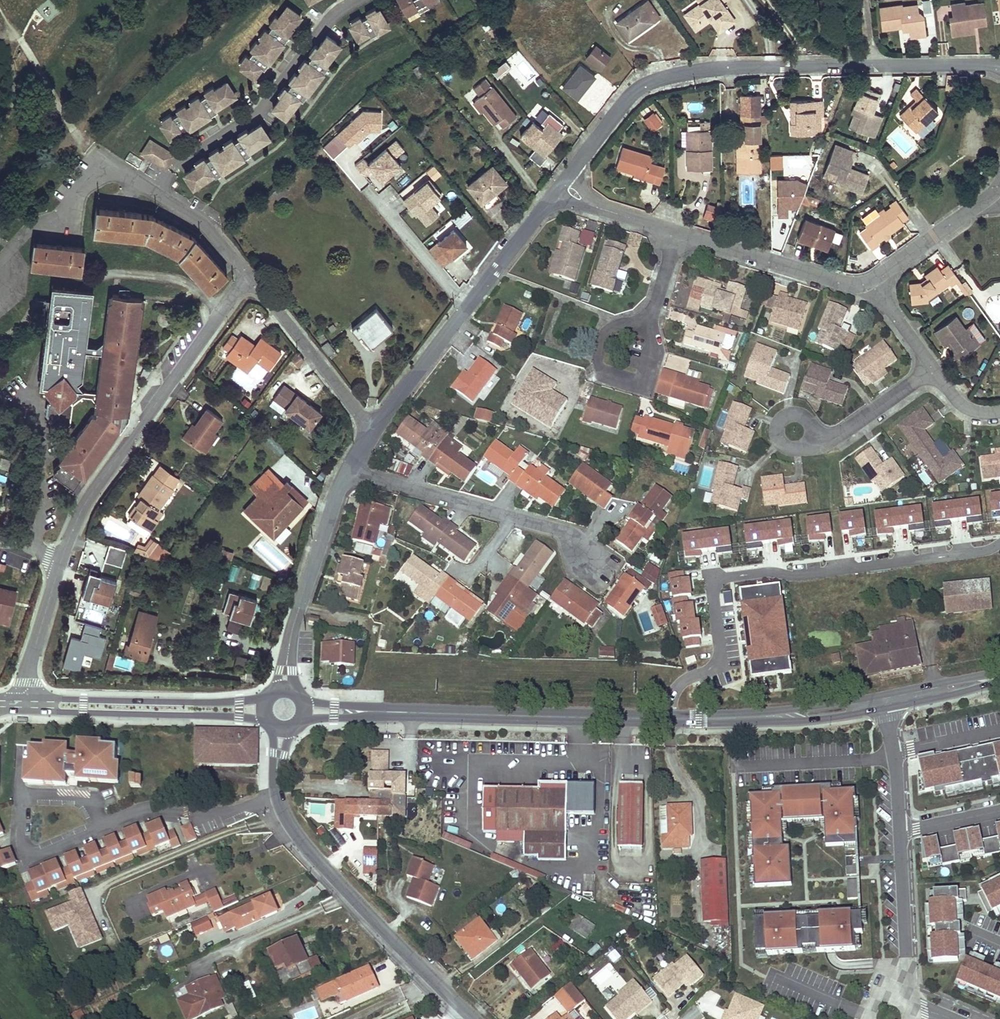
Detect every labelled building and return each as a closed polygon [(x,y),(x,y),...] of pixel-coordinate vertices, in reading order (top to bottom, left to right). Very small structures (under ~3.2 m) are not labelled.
[(406,14),(417,8),(420,13),(429,8),(426,3),(432,0),(398,0),(406,14)] [(700,4),(685,14),(693,27),(709,16),(711,19),(714,17),(723,29),(735,21),(722,2),(725,0),(705,0),(700,4)] [(647,1),(617,23),(628,39),(659,17),(647,1)] [(930,1),(923,2),(924,13),(931,12),(930,1)] [(949,17),(950,29),(964,27),(965,33),(975,32),(974,25),(978,24),(978,25),(987,24),(984,2),(965,5),(965,3),(951,5),(952,17),(949,17)] [(902,4),(879,7),(881,28),(898,26),(898,24),(902,23),(902,26),(902,29),(909,29),(916,28),(916,31),(926,30),(924,17),(919,12),(918,12),(917,4),(902,6),(902,4)] [(286,37),(301,17),(287,7),(241,67),(254,77),(262,67),(255,62),(259,57),(268,64),(284,43),(275,36),(279,31),(286,37)] [(351,26),(358,40),(370,33),(366,26),(372,23),(377,33),(389,27),(380,10),(351,26)] [(709,16),(693,27),(696,30),(711,19),(709,16)] [(719,32),(723,29),(714,17),(711,19),(719,32)] [(492,26),(488,21),(482,26),(486,31),(492,26)] [(372,23),(366,26),(370,33),(372,36),(377,33),(372,23)] [(964,27),(950,29),(951,35),(965,33),(964,27)] [(916,28),(909,29),(911,37),(926,35),(926,30),(916,31),(916,28)] [(284,43),(288,38),(286,37),(279,31),(275,36),(284,43)] [(327,36),(273,108),(286,118),(301,98),(294,93),(298,88),(307,95),(324,73),(315,66),(319,61),(325,66),(340,46),(327,36)] [(601,69),(610,57),(596,45),(586,58),(601,69)] [(265,69),(268,64),(259,57),(255,62),(262,67),(265,69)] [(315,66),(324,73),(327,68),(325,66),(319,61),(315,66)] [(498,79),(511,68),(506,61),(492,72),(498,79)] [(580,65),(563,87),(578,99),(595,77),(580,65)] [(958,75),(947,75),(946,85),(958,85),(958,75)] [(485,78),(473,88),(480,96),(475,100),(484,111),(494,124),(498,121),(503,127),(516,117),(485,78)] [(227,82),(161,125),(170,138),(181,131),(177,124),(182,120),(188,129),(211,115),(204,105),(210,102),(214,108),(235,95),(227,82)] [(874,107),(879,93),(862,87),(851,114),(854,115),(861,118),(857,131),(874,137),(882,116),(872,113),(870,112),(873,107),(874,107)] [(303,100),(307,95),(298,88),(294,93),(301,98),(303,100)] [(915,132),(938,111),(917,89),(911,95),(916,100),(918,102),(912,109),(909,106),(900,116),(915,132)] [(759,95),(741,95),(741,123),(737,123),(737,132),(745,132),(746,141),(741,141),(741,157),(738,157),(738,173),(750,173),(750,167),(761,167),(760,123),(766,123),(766,114),(760,114),(759,95)] [(484,111),(475,100),(473,102),(481,113),(484,111)] [(822,100),(791,101),(792,135),(821,134),(824,125),(824,121),(827,121),(827,116),(822,116),(822,100)] [(912,109),(918,102),(916,100),(909,106),(912,109)] [(204,105),(211,115),(216,111),(214,108),(210,102),(204,105)] [(381,131),(382,112),(363,111),(323,147),(333,158),(347,145),(348,146),(354,141),(356,143),(370,131),(381,131)] [(546,154),(563,134),(559,131),(564,124),(550,113),(542,123),(545,126),(543,129),(533,121),(521,136),(536,148),(545,155),(546,154)] [(645,120),(652,130),(660,124),(660,123),(662,122),(656,113),(653,115),(653,114),(645,120)] [(849,128),(857,131),(861,118),(854,115),(849,128)] [(183,133),(188,129),(182,120),(177,124),(181,131),(183,133)] [(398,127),(393,121),(387,126),(392,132),(398,127)] [(699,130),(690,131),(691,146),(693,146),(693,150),(688,150),(688,169),(711,169),(711,146),(710,131),(710,130),(708,130),(708,121),(703,122),(703,131),(699,130)] [(261,125),(185,174),(193,187),(215,174),(210,167),(216,164),(222,173),(245,158),(239,149),(244,145),(248,152),(269,138),(261,125)] [(691,146),(690,131),(682,131),(682,146),(688,146),(691,146)] [(745,132),(737,132),(738,157),(741,157),(741,141),(746,141),(745,132)] [(161,166),(170,152),(150,140),(141,154),(161,166)] [(403,144),(411,154),(416,150),(408,140),(403,144)] [(404,149),(396,141),(368,164),(363,157),(354,165),(363,175),(372,168),(382,181),(400,166),(394,158),(404,149)] [(855,152),(835,144),(826,168),(838,173),(836,180),(835,183),(862,193),(869,175),(855,170),(854,171),(849,169),(850,167),(855,152)] [(239,149),(245,158),(250,155),(248,152),(244,145),(239,149)] [(651,156),(622,147),(616,168),(634,173),(646,177),(645,180),(653,182),(658,165),(649,163),(651,156)] [(545,155),(536,148),(529,156),(540,166),(548,156),(546,154),(545,155)] [(166,169),(175,155),(170,152),(161,166),(166,169)] [(892,169),(897,166),(893,161),(888,165),(892,169)] [(216,176),(222,173),(216,164),(210,167),(215,174),(216,176)] [(658,165),(653,182),(658,184),(664,167),(658,165)] [(441,176),(434,166),(427,172),(435,181),(441,176)] [(506,182),(492,166),(468,186),(482,203),(489,197),(494,203),(501,197),(495,191),(506,182)] [(838,173),(826,168),(823,176),(836,180),(838,173)] [(646,177),(634,173),(633,178),(644,182),(645,180),(646,177)] [(441,195),(429,180),(403,201),(416,216),(417,215),(426,225),(438,215),(429,204),(441,195)] [(797,182),(779,182),(779,219),(789,219),(789,211),(797,211),(807,185),(797,182)] [(289,189),(283,183),(272,193),(278,199),(289,189)] [(885,191),(879,196),(882,200),(888,196),(885,191)] [(821,202),(806,196),(802,206),(810,209),(811,206),(819,209),(821,202)] [(482,203),(487,209),(494,203),(489,197),(482,203)] [(902,221),(908,217),(896,200),(890,205),(891,207),(886,211),(884,208),(880,211),(880,215),(867,224),(865,225),(867,227),(860,232),(871,249),(879,243),(877,241),(885,236),(888,234),(903,223),(902,221)] [(721,218),(721,210),(708,205),(706,213),(721,218)] [(96,207),(93,230),(145,237),(179,256),(210,290),(227,274),(195,237),(153,215),(96,207)] [(867,224),(880,215),(876,208),(862,218),(867,224)] [(722,223),(721,218),(706,213),(705,218),(722,223)] [(450,221),(467,241),(472,237),(456,217),(450,221)] [(828,250),(836,230),(805,218),(798,239),(812,244),(813,242),(817,243),(816,246),(828,250)] [(580,233),(564,228),(560,242),(564,243),(561,253),(555,275),(575,281),(585,249),(576,246),(580,233)] [(454,230),(429,251),(441,266),(457,253),(466,245),(454,230)] [(82,272),(85,249),(33,242),(31,265),(82,272)] [(619,268),(626,246),(609,242),(607,249),(606,249),(598,274),(596,274),(592,286),(611,292),(615,280),(616,280),(619,271),(616,270),(617,268),(619,268)] [(551,274),(555,275),(561,253),(558,252),(551,274)] [(959,279),(949,265),(941,271),(938,266),(925,276),(927,279),(929,281),(923,285),(922,283),(910,284),(912,304),(929,302),(939,294),(937,292),(949,283),(951,286),(956,282),(959,279)] [(722,286),(696,278),(690,297),(703,301),(702,306),(726,314),(732,315),(746,320),(749,313),(740,310),(746,288),(734,284),(731,294),(727,293),(726,296),(719,294),(720,291),(722,286)] [(962,283),(959,279),(956,282),(968,298),(971,295),(969,293),(962,283)] [(618,280),(614,291),(621,293),(624,282),(618,280)] [(965,281),(962,283),(969,293),(973,291),(965,281)] [(576,294),(579,286),(572,284),(570,292),(576,294)] [(140,301),(141,298),(112,294),(111,297),(108,300),(106,312),(109,316),(109,318),(105,321),(103,333),(106,337),(106,340),(102,343),(101,353),(101,354),(104,358),(103,361),(99,364),(98,373),(101,377),(101,380),(97,383),(100,387),(99,393),(83,391),(77,384),(82,380),(85,351),(86,345),(93,291),(51,286),(39,388),(44,389),(53,400),(49,403),(48,413),(52,419),(49,421),(52,426),(49,428),(48,432),(52,437),(70,423),(72,404),(82,396),(91,397),(95,402),(97,406),(97,411),(96,416),(92,415),(88,420),(88,421),(83,428),(83,427),(69,447),(70,447),(65,454),(64,454),(59,461),(61,462),(53,470),(61,479),(68,484),(67,485),(69,487),(71,488),(74,488),(77,486),(80,482),(73,477),(76,473),(83,477),(84,479),(119,430),(121,415),(125,416),(126,414),(126,409),(130,406),(127,402),(127,400),(131,397),(132,387),(129,383),(130,381),(134,378),(135,369),(132,365),(132,362),(136,359),(138,347),(134,350),(135,341),(139,338),(140,326),(138,322),(138,319),(142,316),(143,305),(140,301)] [(778,298),(769,296),(765,309),(774,311),(771,322),(800,331),(807,306),(797,303),(796,305),(793,304),(793,302),(788,300),(789,297),(780,294),(778,298)] [(703,301),(690,297),(687,308),(700,312),(702,306),(703,301)] [(843,348),(849,334),(839,330),(838,329),(840,323),(841,324),(847,310),(830,303),(819,330),(821,331),(828,334),(823,347),(840,354),(843,348)] [(505,306),(498,321),(501,322),(499,327),(494,336),(492,335),(488,342),(500,348),(503,341),(512,345),(516,335),(513,334),(522,314),(505,306)] [(393,328),(376,309),(352,329),(359,337),(361,335),(369,345),(384,333),(386,334),(393,328)] [(762,320),(771,322),(774,311),(765,309),(762,320)] [(732,315),(726,314),(724,323),(729,325),(732,315)] [(956,316),(935,331),(944,345),(948,342),(952,339),(953,341),(952,343),(957,350),(955,352),(953,353),(958,360),(980,344),(967,327),(965,329),(956,316)] [(695,334),(688,331),(684,344),(720,355),(722,350),(731,352),(736,338),(725,335),(727,330),(715,326),(714,331),(697,327),(695,334)] [(738,339),(739,334),(727,330),(725,335),(736,338),(738,339)] [(816,344),(823,347),(828,334),(821,331),(816,344)] [(384,333),(369,345),(371,347),(386,334),(384,333)] [(269,369),(281,352),(263,339),(257,347),(254,345),(241,335),(238,339),(232,334),(222,347),(229,351),(226,355),(248,372),(249,371),(256,360),(268,369),(269,369)] [(850,350),(855,336),(849,334),(843,348),(850,350)] [(257,347),(263,339),(260,337),(254,345),(257,347)] [(953,341),(952,339),(948,342),(955,352),(957,350),(952,343),(953,341)] [(327,340),(321,346),(330,357),(337,352),(327,340)] [(897,361),(884,342),(856,362),(858,364),(852,368),(865,387),(871,382),(872,384),(879,380),(876,375),(885,369),(897,361)] [(97,346),(86,345),(85,351),(101,353),(102,343),(97,346)] [(756,384),(784,394),(790,377),(776,372),(776,373),(771,371),(771,370),(777,353),(757,345),(747,369),(760,374),(757,382),(756,384)] [(728,362),(731,352),(722,350),(720,355),(719,359),(728,362)] [(304,360),(297,351),(291,359),(298,367),(304,360)] [(473,403),(497,371),(480,358),(468,374),(464,372),(452,388),(473,403)] [(256,360),(249,371),(260,379),(268,369),(256,360)] [(843,407),(848,389),(834,384),(834,386),(828,384),(829,383),(832,372),(811,365),(805,383),(818,387),(815,395),(814,397),(843,407)] [(760,374),(747,369),(744,377),(757,382),(760,374)] [(888,374),(885,369),(876,375),(879,380),(888,374)] [(552,392),(556,384),(533,370),(528,377),(552,392)] [(656,394),(670,398),(677,375),(663,371),(661,377),(656,394)] [(710,390),(710,389),(697,385),(684,381),(685,378),(677,375),(670,398),(704,408),(710,390)] [(552,392),(528,377),(514,401),(553,424),(567,401),(552,392)] [(818,387),(805,383),(802,391),(815,395),(818,387)] [(284,385),(273,398),(286,408),(285,409),(309,428),(320,413),(310,405),(308,407),(304,404),(306,402),(284,385)] [(708,409),(713,391),(710,390),(704,408),(708,409)] [(248,407),(251,403),(245,398),(242,402),(248,407)] [(623,409),(590,398),(583,421),(591,424),(592,421),(616,429),(623,409)] [(551,429),(553,424),(514,401),(512,405),(551,429)] [(746,423),(752,409),(734,403),(724,430),(726,431),(734,434),(729,447),(747,454),(754,433),(744,429),(743,428),(745,423),(746,423)] [(223,420),(207,409),(195,425),(186,438),(201,450),(214,431),(223,420)] [(492,423),(495,414),(479,409),(476,418),(492,423)] [(923,431),(933,424),(923,410),(899,427),(919,456),(933,445),(925,434),(924,435),(922,432),(923,431)] [(675,426),(644,417),(643,421),(639,435),(638,438),(669,447),(689,453),(695,432),(683,429),(675,426)] [(447,438),(449,436),(442,431),(440,434),(430,427),(427,432),(409,418),(398,433),(416,447),(425,453),(423,456),(430,461),(447,438)] [(632,432),(639,435),(643,421),(636,419),(632,432)] [(442,431),(443,429),(432,421),(429,426),(430,427),(440,434),(442,431)] [(186,438),(195,425),(192,423),(182,436),(186,438)] [(201,450),(205,453),(218,434),(214,431),(201,450)] [(722,444),(729,447),(734,434),(726,431),(722,444)] [(709,438),(704,436),(699,448),(705,450),(709,438)] [(462,449),(447,438),(430,461),(437,466),(439,463),(451,473),(466,484),(477,468),(459,455),(462,449)] [(949,452),(941,440),(933,445),(919,456),(940,484),(963,467),(953,452),(951,454),(949,456),(947,453),(949,452)] [(496,442),(485,458),(512,478),(510,480),(517,485),(525,475),(518,470),(529,456),(519,449),(514,456),(496,442)] [(423,456),(425,453),(416,447),(412,452),(421,459),(423,456)] [(667,454),(687,460),(689,453),(669,447),(667,454)] [(594,452),(581,448),(576,455),(586,462),(594,452)] [(880,460),(871,449),(856,459),(873,483),(875,482),(882,477),(890,488),(905,477),(892,459),(883,465),(882,466),(879,461),(880,460)] [(995,457),(981,459),(983,480),(999,478),(999,456),(995,457)] [(3,459),(0,468),(7,471),(10,462),(3,459)] [(449,476),(451,473),(439,463),(437,466),(449,476)] [(737,512),(741,499),(747,500),(750,489),(743,487),(742,490),(732,487),(731,487),(732,481),(734,482),(737,467),(719,463),(712,491),(715,492),(723,494),(719,507),(737,512)] [(525,475),(517,485),(524,490),(526,488),(539,498),(553,507),(564,493),(545,479),(550,472),(541,466),(536,472),(530,467),(525,475)] [(611,487),(583,466),(572,481),(600,501),(597,504),(605,509),(612,499),(606,494),(611,487)] [(245,510),(273,537),(302,507),(286,491),(291,486),(287,482),(284,485),(276,477),(267,469),(249,488),(258,496),(245,510)] [(73,477),(80,482),(83,477),(76,473),(73,477)] [(159,509),(173,489),(153,475),(138,495),(141,497),(144,499),(131,517),(150,530),(158,520),(153,517),(159,509)] [(808,503),(805,485),(790,487),(791,488),(785,488),(785,487),(783,476),(761,479),(764,498),(777,496),(778,504),(778,507),(808,503)] [(883,493),(890,488),(882,477),(875,482),(883,493)] [(600,501),(572,481),(570,484),(597,504),(600,501)] [(286,491),(302,507),(307,501),(291,486),(286,491)] [(661,511),(671,497),(657,486),(642,507),(639,505),(634,512),(651,525),(661,511)] [(539,498),(526,488),(524,490),(537,500),(539,498)] [(711,505),(719,507),(723,494),(715,492),(711,505)] [(777,496),(764,498),(765,506),(778,504),(777,496)] [(990,497),(993,519),(999,518),(999,496),(990,497)] [(129,515),(131,517),(144,499),(141,497),(129,515)] [(853,507),(852,499),(844,499),(846,508),(853,507)] [(384,507),(361,501),(360,509),(362,509),(359,520),(358,520),(353,540),(374,545),(380,524),(384,508),(384,507)] [(950,522),(967,520),(967,525),(982,523),(980,501),(933,507),(936,529),(951,527),(950,522)] [(390,509),(384,508),(380,524),(386,525),(390,509)] [(438,543),(450,525),(443,520),(441,523),(420,508),(410,523),(426,535),(437,543),(438,543)] [(925,531),(922,508),(875,515),(877,537),(893,535),(892,529),(909,527),(909,533),(925,531)] [(158,520),(163,513),(159,509),(153,517),(158,520)] [(667,515),(661,511),(651,525),(657,529),(667,515)] [(617,542),(631,552),(642,538),(651,525),(634,512),(629,519),(632,521),(617,542)] [(866,536),(863,514),(840,517),(842,533),(850,532),(851,538),(866,536)] [(832,534),(830,518),(806,521),(809,543),(824,541),(824,535),(832,534)] [(794,545),(791,523),(744,529),(747,551),(763,549),(762,543),(778,541),(779,547),(794,545)] [(280,541),(291,530),(286,525),(274,536),(280,541)] [(458,529),(450,525),(438,543),(466,562),(477,547),(456,532),(458,529)] [(657,529),(651,525),(642,538),(647,542),(657,529)] [(700,551),(716,549),(717,555),(732,553),(730,531),(682,537),(685,559),(701,557),(700,551)] [(395,538),(388,535),(386,540),(393,543),(395,538)] [(434,546),(437,543),(426,535),(423,539),(434,546)] [(158,543),(151,538),(145,547),(148,556),(158,543)] [(393,543),(386,540),(381,558),(388,560),(393,543)] [(510,575),(527,588),(553,553),(538,542),(518,570),(515,568),(510,575)] [(357,543),(355,550),(368,553),(370,546),(357,543)] [(145,547),(137,544),(134,551),(148,556),(145,547)] [(125,552),(109,547),(104,563),(120,568),(125,552)] [(220,556),(230,560),(233,553),(223,549),(220,556)] [(649,554),(648,560),(660,563),(661,556),(649,554)] [(402,571),(420,585),(436,596),(449,578),(442,573),(440,576),(412,556),(402,571)] [(344,558),(342,566),(337,583),(343,585),(340,597),(358,601),(364,579),(361,578),(365,564),(344,558)] [(381,567),(385,568),(388,560),(381,558),(380,558),(379,562),(382,563),(381,567)] [(245,584),(245,586),(260,591),(265,575),(232,565),(227,579),(245,584)] [(337,583),(342,566),(338,565),(334,583),(337,583)] [(608,605),(623,616),(644,588),(647,591),(651,585),(639,577),(638,577),(630,571),(627,576),(625,575),(620,583),(623,585),(608,605)] [(701,638),(700,629),(699,629),(698,621),(695,622),(693,605),(687,606),(686,597),(691,597),(690,580),(684,581),(683,572),(669,574),(671,583),(672,583),(674,599),(673,599),(675,607),(676,607),(678,624),(682,623),(684,640),(685,640),(687,648),(700,646),(698,638),(701,638)] [(657,581),(644,573),(641,576),(654,584),(657,585),(657,581)] [(100,577),(89,574),(83,593),(111,601),(117,582),(100,577)] [(499,596),(488,611),(502,622),(522,596),(531,603),(537,595),(527,588),(510,575),(505,582),(508,584),(499,596)] [(456,584),(449,578),(436,596),(471,621),(481,606),(454,586),(456,584)] [(602,612),(597,609),(569,589),(571,586),(564,581),(551,599),(591,627),(602,612)] [(496,594),(499,596),(508,584),(505,582),(496,594)] [(992,609),(989,582),(960,585),(962,612),(992,609)] [(605,603),(608,605),(623,585),(620,583),(605,603)] [(139,596),(141,587),(131,584),(129,593),(139,596)] [(483,603),(456,584),(454,586),(481,606),(483,603)] [(436,596),(420,585),(415,592),(430,604),(436,596)] [(962,612),(960,585),(945,586),(947,614),(962,612)] [(569,589),(597,609),(599,606),(571,586),(569,589)] [(792,673),(790,657),(788,657),(786,644),(788,644),(780,586),(741,591),(743,608),(767,605),(768,609),(745,612),(749,641),(767,639),(767,632),(770,631),(772,642),(749,645),(751,661),(750,661),(752,678),(792,673)] [(17,593),(0,589),(0,622),(9,624),(17,593)] [(240,596),(229,593),(223,612),(231,614),(245,618),(251,620),(257,601),(240,595),(240,596)] [(546,601),(537,595),(531,603),(534,605),(532,608),(538,612),(546,601)] [(526,611),(520,606),(517,611),(523,615),(526,611)] [(661,606),(653,609),(660,628),(667,625),(661,606)] [(156,617),(139,613),(137,621),(154,626),(156,617)] [(231,614),(226,629),(241,634),(245,618),(231,614)] [(873,645),(878,673),(921,665),(913,622),(906,624),(905,618),(897,619),(898,625),(879,629),(880,633),(871,634),(873,645)] [(154,626),(137,621),(130,646),(129,647),(135,649),(133,656),(146,660),(151,644),(149,643),(154,626)] [(79,666),(84,653),(100,658),(106,638),(99,635),(101,628),(85,623),(82,631),(89,634),(86,641),(71,636),(63,663),(73,667),(79,666)] [(86,641),(89,634),(82,631),(80,639),(86,641)] [(354,644),(323,643),(323,662),(331,662),(331,657),(334,657),(334,664),(353,665),(354,644)] [(858,648),(863,676),(878,673),(873,645),(858,648)] [(133,656),(135,649),(129,647),(130,646),(127,646),(125,654),(133,656)] [(614,657),(615,649),(600,648),(599,656),(614,657)] [(839,654),(832,656),(833,664),(840,663),(839,654)] [(244,665),(246,657),(237,655),(235,663),(244,665)] [(213,731),(196,731),(196,764),(212,764),(213,731)] [(258,732),(213,731),(212,764),(257,765),(258,732)] [(44,748),(29,747),(28,779),(43,779),(43,784),(54,785),(55,780),(65,780),(66,775),(77,776),(86,776),(88,776),(88,781),(99,782),(99,777),(109,778),(115,778),(116,746),(101,746),(101,743),(89,742),(89,747),(79,747),(78,754),(66,754),(67,751),(56,751),(56,746),(44,745),(44,748)] [(979,748),(978,745),(971,747),(972,750),(942,756),(941,753),(918,758),(922,774),(919,774),(920,794),(934,791),(936,796),(946,793),(945,790),(982,782),(983,786),(993,784),(992,780),(999,778),(999,744),(979,748)] [(375,771),(375,774),(375,778),(369,778),(368,791),(371,791),(380,791),(380,792),(385,792),(386,784),(387,785),(388,774),(388,753),(373,752),(373,753),(369,753),(368,761),(373,761),(373,768),(375,771)] [(405,796),(406,775),(393,774),(393,785),(393,792),(393,796),(405,796)] [(131,777),(131,787),(141,788),(142,777),(131,777)] [(947,796),(983,789),(983,786),(982,782),(945,790),(946,793),(947,796)] [(594,813),(595,784),(540,784),(540,790),(485,789),(484,832),(498,832),(497,843),(525,843),(524,856),(538,857),(538,861),(566,861),(567,811),(594,813)] [(643,785),(620,785),(620,811),(619,824),(619,848),(642,849),(643,785)] [(855,820),(854,799),(856,799),(855,790),(842,791),(832,791),(831,786),(772,789),(772,794),(762,795),(748,796),(749,805),(751,805),(752,826),(750,826),(750,835),(752,835),(754,859),(752,859),(752,869),(754,869),(755,887),(792,885),(791,862),(788,863),(788,858),(790,858),(790,847),(783,848),(783,839),(780,839),(780,834),(783,834),(782,822),(787,822),(793,822),(814,821),(820,820),(825,820),(825,831),(828,831),(828,837),(826,837),(826,846),(845,845),(856,845),(856,830),(858,830),(857,820),(855,820)] [(404,818),(405,796),(393,796),(393,792),(385,792),(380,792),(380,791),(371,791),(371,794),(370,802),(379,802),(392,802),(391,817),(404,818)] [(359,801),(359,794),(339,793),(338,800),(345,801),(359,801)] [(370,802),(371,794),(359,794),(359,801),(370,802)] [(353,816),(378,817),(379,802),(370,802),(359,801),(345,801),(338,800),(337,800),(335,829),(352,830),(353,816)] [(391,817),(392,802),(379,802),(378,817),(391,817)] [(692,836),(690,807),(662,808),(664,848),(689,848),(689,837),(692,836)] [(33,883),(25,886),(32,901),(39,898),(38,894),(47,890),(57,886),(66,882),(67,886),(75,883),(74,879),(76,878),(85,874),(87,878),(95,874),(93,871),(96,870),(105,866),(106,870),(114,866),(113,863),(115,862),(124,858),(126,861),(134,858),(132,854),(137,852),(146,848),(148,852),(170,843),(173,849),(181,846),(174,831),(167,835),(164,828),(160,829),(158,824),(147,828),(150,834),(142,837),(140,833),(137,834),(134,829),(124,834),(128,843),(120,847),(116,837),(104,842),(108,851),(101,855),(97,845),(85,850),(89,860),(81,863),(77,853),(65,858),(69,868),(62,871),(60,867),(56,868),(54,863),(33,872),(35,877),(31,879),(33,883)] [(183,828),(189,843),(196,839),(191,825),(183,828)] [(996,825),(998,837),(982,840),(979,828),(979,829),(974,830),(973,830),(959,833),(960,833),(954,834),(956,846),(940,850),(937,837),(937,838),(927,840),(922,841),(923,862),(936,859),(942,858),(943,865),(960,862),(959,856),(964,855),(978,852),(984,850),(985,856),(999,853),(999,825),(996,825)] [(323,829),(317,833),(321,837),(326,833),(323,829)] [(444,832),(441,838),(469,850),(472,843),(444,832)] [(364,857),(377,857),(378,849),(364,849),(364,857)] [(387,868),(394,868),(393,850),(386,850),(387,868)] [(16,865),(11,854),(6,856),(5,852),(0,854),(0,853),(0,871),(16,865)] [(858,876),(857,856),(846,857),(847,876),(858,876)] [(377,866),(377,857),(364,857),(364,866),(373,866),(377,866)] [(416,880),(414,885),(412,884),(407,898),(431,907),(439,887),(428,883),(434,866),(424,862),(424,861),(414,858),(407,876),(414,879),(416,880)] [(711,927),(722,926),(722,929),(728,929),(725,860),(701,861),(704,923),(711,923),(711,927)] [(513,883),(526,873),(516,868),(507,875),(513,883)] [(999,883),(999,877),(980,886),(982,891),(999,883)] [(859,899),(858,880),(847,881),(848,900),(859,899)] [(175,891),(176,895),(191,889),(188,882),(179,886),(181,889),(175,891)] [(978,893),(988,914),(997,910),(999,908),(999,883),(982,891),(978,893)] [(167,891),(148,899),(151,906),(148,907),(153,917),(163,912),(166,919),(178,914),(180,918),(188,914),(186,910),(196,905),(193,898),(195,897),(191,889),(176,895),(175,891),(168,894),(167,891)] [(85,899),(81,890),(69,895),(73,904),(85,899)] [(206,895),(214,913),(224,908),(216,890),(206,895)] [(956,918),(955,905),(955,902),(966,902),(966,890),(929,892),(930,904),(932,903),(932,906),(933,916),(931,916),(932,928),(932,938),(934,938),(934,941),(934,950),(933,950),(934,962),(958,961),(958,952),(957,936),(961,936),(960,925),(956,925),(956,918)] [(518,902),(528,907),(533,899),(522,894),(518,902)] [(225,906),(238,901),(236,895),(222,899),(225,906)] [(264,915),(266,918),(278,913),(271,897),(220,919),(226,932),(236,927),(238,931),(263,919),(261,916),(264,915)] [(73,904),(47,915),(54,932),(70,926),(77,923),(87,946),(102,939),(93,918),(91,919),(88,912),(90,911),(85,899),(73,904)] [(126,902),(129,919),(144,916),(141,899),(126,902)] [(528,907),(543,915),(551,909),(551,908),(533,899),(528,907)] [(964,918),(963,905),(955,905),(956,918),(964,918)] [(855,938),(855,933),(862,933),(862,924),(861,914),(851,914),(851,912),(841,912),(841,916),(836,917),(836,913),(819,914),(819,919),(797,920),(796,915),(780,916),(780,920),(775,920),(775,916),(765,916),(765,919),(754,920),(756,953),(766,953),(767,955),(803,953),(803,948),(817,947),(817,952),(855,950),(855,949),(855,938)] [(487,949),(502,937),(494,927),(489,931),(476,913),(454,930),(459,936),(470,950),(467,952),(473,959),(484,951),(482,949),(486,947),(487,949)] [(579,916),(570,928),(576,932),(584,919),(579,916)] [(206,917),(191,923),(197,936),(212,929),(206,917)] [(584,919),(576,932),(586,939),(595,926),(584,919)] [(87,946),(77,923),(70,926),(80,949),(87,946)] [(470,950),(459,936),(456,938),(467,952),(470,950)] [(965,952),(965,936),(961,936),(957,936),(958,952),(965,952)] [(302,947),(297,938),(269,951),(278,970),(286,966),(288,972),(297,968),(302,979),(321,970),(316,959),(308,962),(302,947)] [(316,959),(309,944),(302,947),(308,962),(316,959)] [(550,975),(530,950),(511,964),(516,971),(518,969),(525,978),(524,979),(532,989),(550,975)] [(620,956),(615,950),(608,955),(613,961),(620,956)] [(983,967),(986,960),(974,955),(971,962),(983,967)] [(687,956),(675,966),(673,963),(653,980),(668,998),(684,985),(687,982),(689,985),(691,986),(704,975),(687,956)] [(967,960),(958,981),(998,999),(999,1000),(999,975),(995,972),(983,967),(971,962),(967,960)] [(317,990),(322,1001),(338,994),(337,991),(342,989),(347,1001),(378,987),(369,967),(317,990)] [(525,978),(518,969),(516,971),(524,980),(524,979),(525,978)] [(226,997),(216,976),(210,979),(220,1000),(226,997)] [(210,978),(200,983),(201,984),(197,986),(197,984),(187,988),(191,997),(179,1002),(187,1018),(194,1018),(222,1006),(220,1000),(210,979),(210,978)] [(606,1007),(616,1018),(627,1018),(635,1013),(644,1005),(646,1007),(652,1002),(635,981),(628,986),(629,988),(620,995),(606,1007)] [(998,999),(958,981),(956,986),(996,1003),(998,999)] [(585,1000),(571,982),(555,996),(570,1013),(585,1000)] [(628,986),(619,994),(620,995),(629,988),(628,986)] [(724,1009),(716,1008),(720,994),(703,990),(698,1013),(721,1018),(724,1009)] [(764,1007),(736,995),(729,1012),(731,1013),(730,1015),(728,1015),(725,1013),(722,1018),(759,1018),(764,1007)] [(232,1004),(227,1006),(234,1018),(235,1018),(239,1017),(232,1004)] [(644,1005),(635,1013),(636,1015),(646,1007),(644,1005)] [(81,1009),(71,1015),(74,1018),(87,1018),(81,1009)]
